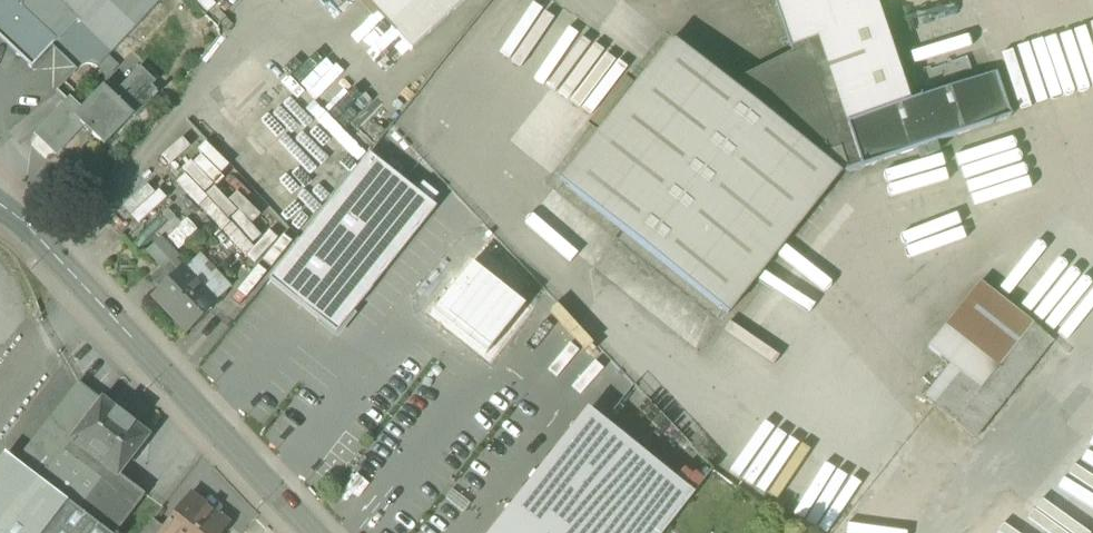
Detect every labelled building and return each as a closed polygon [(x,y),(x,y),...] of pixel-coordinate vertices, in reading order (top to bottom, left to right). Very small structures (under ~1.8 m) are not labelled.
[(31,71),(51,50),(76,73),(86,66),(97,70),(164,0),(0,0),(0,42),(31,71)] [(394,35),(432,0),(361,0),(394,35)] [(394,35),(410,53),(467,0),(432,0),(394,35)] [(794,54),(817,42),(861,168),(861,170),(1010,118),(996,75),(909,104),(874,0),(775,0),(794,54)] [(728,315),(840,175),(729,86),(672,42),(561,183),(728,315)] [(840,175),(861,168),(817,42),(794,54),(729,86),(840,175)] [(122,92),(113,101),(133,121),(157,95),(151,88),(154,85),(140,70),(120,90),(122,92)] [(102,152),(133,121),(113,101),(103,90),(80,113),(72,121),(83,131),(102,152)] [(32,138),(54,160),(83,131),(72,121),(80,113),(70,102),(32,138)] [(315,318),(336,335),(352,314),(436,210),(368,156),(268,281),(315,318)] [(146,257),(170,284),(182,274),(173,265),(178,260),(162,242),(146,257)] [(524,309),(470,266),(431,316),(484,358),(524,309)] [(184,272),(182,274),(170,284),(153,300),(185,335),(216,307),(184,272)] [(1052,343),(979,284),(944,329),(965,346),(953,360),(964,370),(935,406),(933,408),(974,441),(1052,343)] [(315,318),(312,321),(336,340),(356,317),(352,314),(336,335),(315,318)] [(965,346),(944,329),(927,349),(948,366),(924,397),(935,406),(964,370),(953,360),(965,346)] [(27,454),(57,477),(79,449),(71,443),(101,404),(79,387),(27,454)] [(79,449),(116,479),(118,476),(147,439),(101,404),(71,443),(79,449)] [(508,522),(518,530),(602,424),(586,411),(490,532),(499,532),(508,522)] [(744,443),(740,448),(750,457),(771,433),(751,415),(733,434),(744,443)] [(602,424),(518,530),(508,522),(499,532),(664,532),(694,495),(602,424)] [(57,477),(48,488),(14,532),(117,532),(145,497),(118,476),(116,479),(79,449),(57,477)] [(19,465),(5,454),(0,461),(0,489),(19,465)] [(19,465),(48,488),(57,477),(27,454),(19,465)] [(48,488),(19,465),(0,489),(0,532),(14,532),(48,488)] [(228,525),(189,495),(161,530),(159,532),(222,532),(228,525)] [(161,530),(152,523),(144,532),(159,532),(161,530)]
